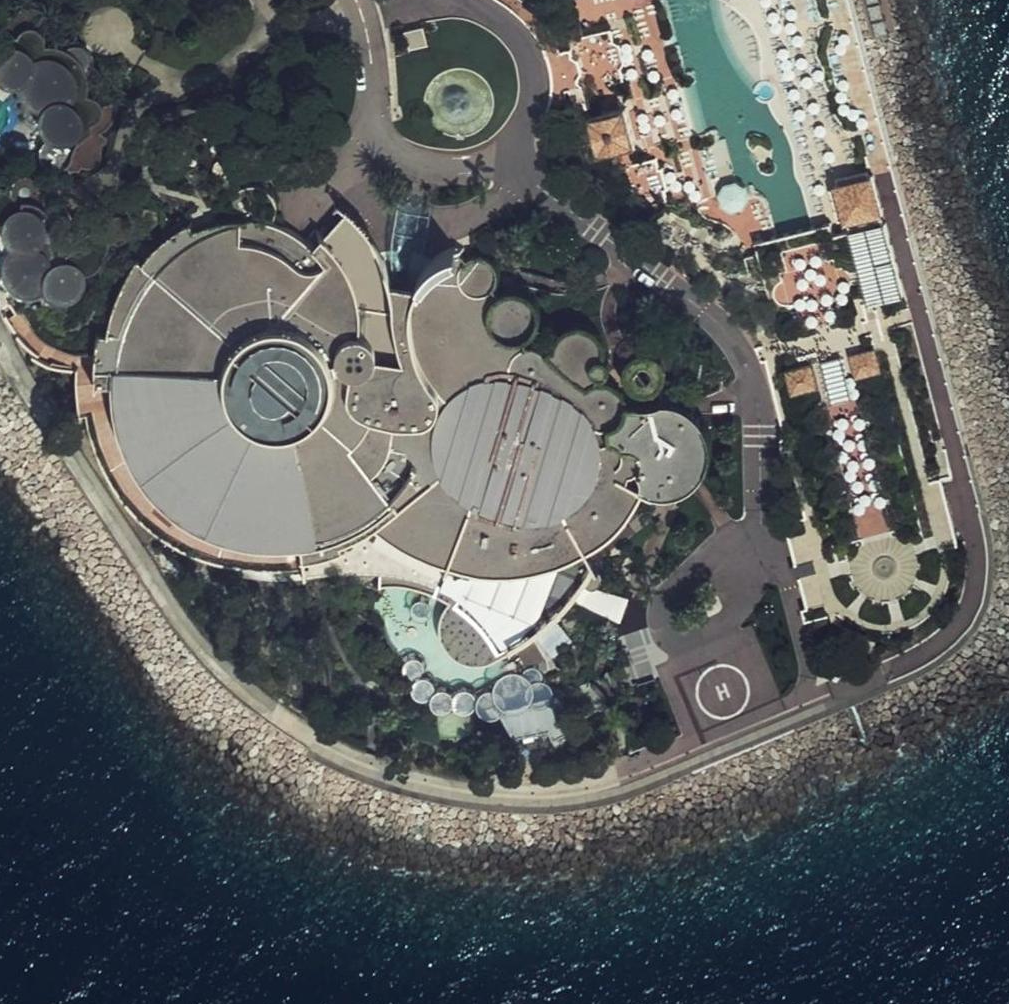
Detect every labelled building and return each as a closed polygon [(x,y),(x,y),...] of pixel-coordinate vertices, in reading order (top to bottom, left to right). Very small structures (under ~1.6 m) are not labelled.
[(70,100),(84,63),(9,35),(0,58),(0,73),(28,83),(23,97),(45,106),(38,126),(76,140),(88,107),(70,100)] [(627,115),(591,125),(600,160),(636,151),(627,115)] [(875,174),(832,184),(843,228),(886,218),(875,174)] [(411,292),(347,203),(322,242),(265,220),(196,224),(140,260),(110,310),(98,382),(116,464),(155,527),(225,555),(303,563),(305,576),(390,568),(445,580),(514,646),(561,613),(590,569),(646,496),(667,494),(689,487),(703,470),(711,450),(705,428),(687,408),(661,407),(628,409),(627,391),(609,378),(582,380),(538,339),(544,320),(539,299),(524,288),(506,285),(505,268),(494,253),(472,248),(430,265),(411,292)] [(883,348),(853,355),(859,379),(889,371),(883,348)] [(817,363),(786,371),(792,396),(823,388),(817,363)]
